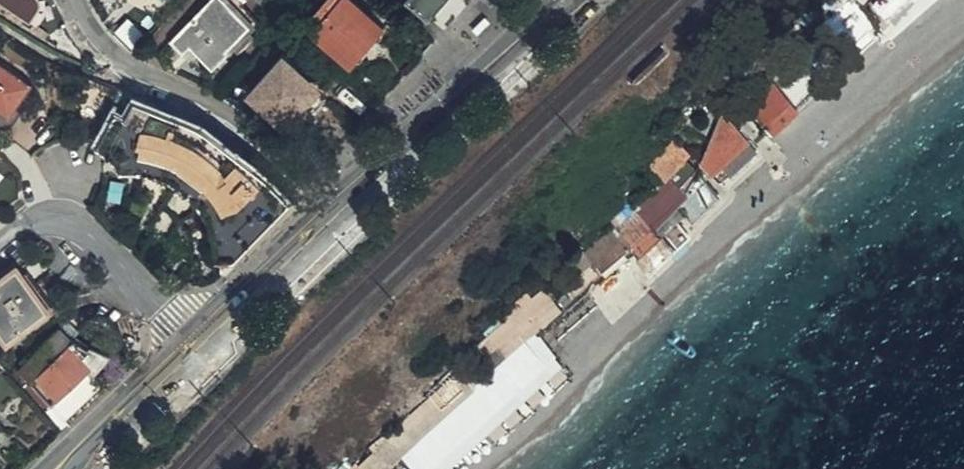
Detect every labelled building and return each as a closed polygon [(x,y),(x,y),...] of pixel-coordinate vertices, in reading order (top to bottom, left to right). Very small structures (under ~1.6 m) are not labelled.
[(28,24),(31,20),(35,15),(37,8),(36,4),(34,0),(0,0),(0,5),(28,24)] [(254,29),(223,0),(212,0),(171,43),(185,57),(192,50),(215,70),(254,29)] [(304,25),(311,32),(310,33),(348,65),(351,62),(355,63),(359,60),(361,56),(360,52),(369,41),(373,41),(377,39),(379,36),(378,31),(380,28),(348,0),(338,0),(333,5),(327,0),(304,25)] [(446,0),(408,0),(430,19),(446,0)] [(891,0),(878,0),(873,6),(880,12),(891,0)] [(885,18),(901,0),(891,0),(880,12),(885,18)] [(878,26),(860,9),(826,41),(842,59),(871,33),(878,26)] [(878,26),(871,33),(877,39),(884,32),(878,26)] [(329,105),(323,99),(294,74),(298,70),(280,55),(246,95),(299,139),(329,105)] [(8,118),(18,104),(30,89),(0,66),(0,112),(8,118)] [(294,74),(323,99),(330,91),(301,67),(298,70),(294,74)] [(221,259),(238,259),(291,201),(267,175),(210,134),(182,120),(136,101),(127,116),(118,112),(114,121),(104,116),(109,107),(119,91),(82,78),(66,98),(80,119),(79,134),(108,152),(116,159),(124,172),(147,174),(171,180),(180,184),(195,195),(201,202),(210,215),(216,233),(220,249),(221,259)] [(776,85),(748,110),(752,114),(759,122),(772,136),(800,111),(776,85)] [(127,116),(136,101),(122,93),(119,91),(109,107),(118,112),(127,116)] [(18,104),(8,118),(11,128),(25,110),(18,104)] [(746,141),(718,111),(701,161),(711,172),(745,143),(746,141)] [(759,122),(752,114),(749,117),(756,124),(759,122)] [(669,178),(689,152),(671,138),(652,165),(669,178)] [(745,143),(711,172),(713,174),(716,172),(721,179),(752,151),(745,143)] [(693,188),(703,179),(697,172),(692,187),(693,188)] [(648,225),(652,230),(664,219),(665,219),(676,210),(679,207),(690,192),(689,192),(674,176),(623,221),(627,227),(589,260),(600,271),(636,241),(634,238),(648,225)] [(693,188),(689,192),(690,192),(679,207),(696,223),(719,197),(703,179),(693,188)] [(652,230),(634,247),(641,255),(672,227),(665,219),(664,219),(652,230)] [(672,227),(641,255),(638,258),(650,271),(689,236),(678,223),(672,227)] [(21,273),(0,289),(0,329),(11,344),(35,327),(32,322),(48,310),(21,273)] [(73,345),(60,334),(20,372),(53,407),(94,371),(96,357),(81,350),(73,345)] [(470,385),(475,389),(508,358),(498,348),(477,368),(475,367),(460,377),(443,393),(452,402),(470,385)] [(402,431),(415,445),(428,433),(475,389),(470,385),(452,402),(443,393),(402,431)] [(396,441),(390,434),(372,452),(378,459),(396,441)]
